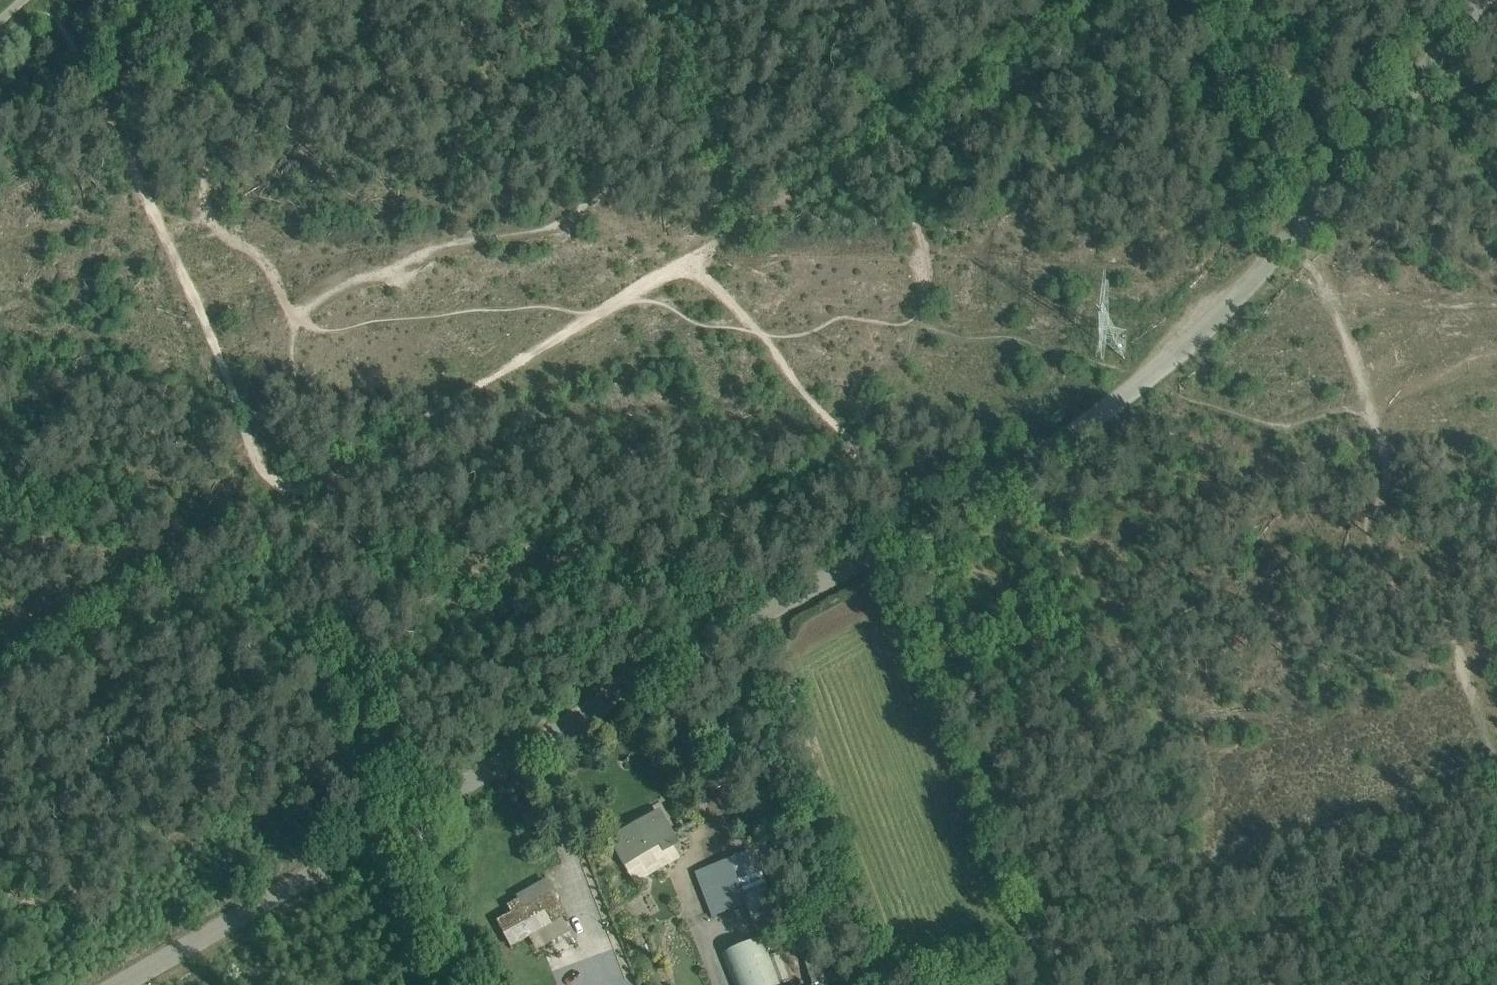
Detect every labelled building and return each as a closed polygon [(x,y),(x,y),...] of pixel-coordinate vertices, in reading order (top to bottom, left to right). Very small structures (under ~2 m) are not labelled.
[(650,817),(610,840),(635,884),(676,861),(664,840),(672,836),(663,821),(655,826),(650,817)] [(753,851),(695,866),(705,908),(764,893),(753,851)] [(517,900),(506,906),(510,913),(497,920),(504,933),(513,949),(565,920),(556,904),(558,902),(546,880),(515,897),(517,900)] [(763,938),(722,954),(733,984),(780,984),(763,938)]
